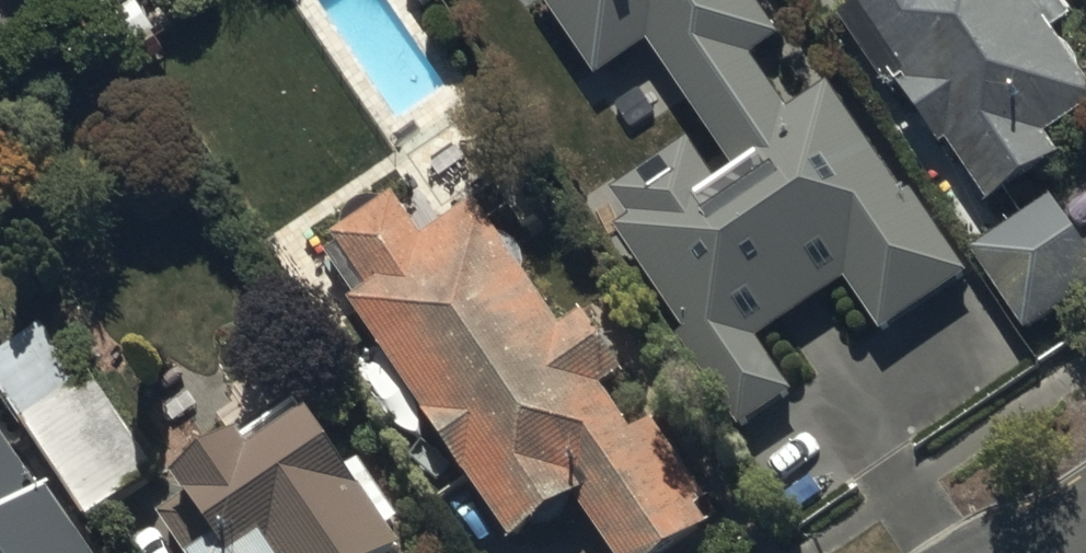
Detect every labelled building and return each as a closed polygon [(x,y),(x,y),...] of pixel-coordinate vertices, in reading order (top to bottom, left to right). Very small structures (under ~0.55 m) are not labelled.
[(762,0),(546,0),(600,76),(648,42),(687,97),(725,151),(707,164),(633,215),(616,227),(716,370),(752,422),(798,390),(762,338),(825,294),(843,282),(879,333),(963,275),(827,81),(791,107),(752,51),(783,30),(762,0)] [(1049,135),(1085,109),(1085,76),(1048,21),(1077,0),(855,0),(856,1),(834,16),(888,93),(910,78),(994,198),(1060,151),(1049,135)] [(613,187),(633,215),(707,164),(687,136),(613,187)] [(607,384),(627,371),(581,306),(562,319),(480,203),(427,240),(392,190),(332,232),(367,281),(342,299),(515,543),(576,500),(613,552),(670,552),(708,527),(652,447),(607,384)] [(1049,198),(972,251),(1035,341),(1085,305),(1085,251),(1049,198)] [(93,518),(163,469),(55,315),(0,354),(0,385),(93,518)] [(184,552),(411,552),(412,552),(382,510),(310,408),(253,447),(241,429),(173,477),(186,495),(157,514),(184,552)] [(0,440),(0,552),(80,552),(0,440)]
